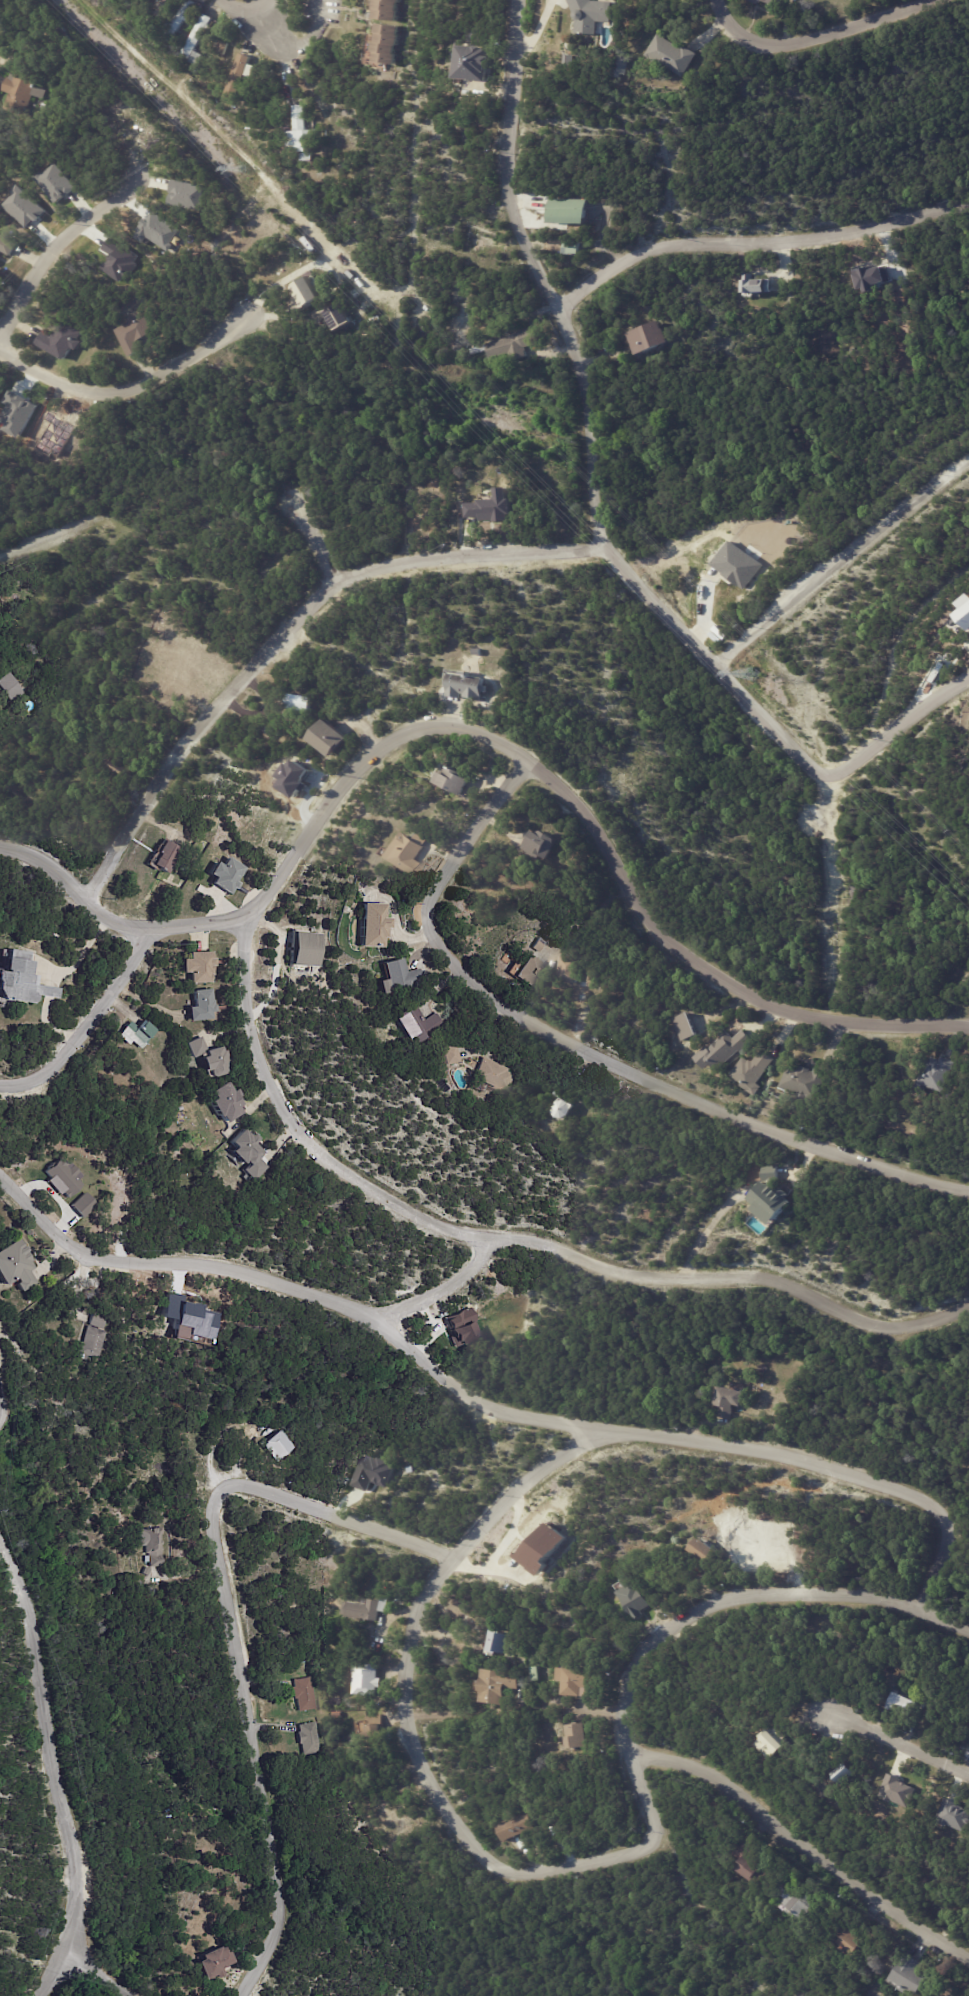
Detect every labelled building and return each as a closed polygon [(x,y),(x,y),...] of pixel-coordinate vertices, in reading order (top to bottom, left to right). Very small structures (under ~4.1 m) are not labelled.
[(137,10),(139,0),(147,0),(146,11),(137,10)] [(157,12),(162,0),(170,0),(164,15),(157,12)] [(166,35),(190,0),(194,0),(199,3),(175,41),(166,35)] [(379,9),(380,0),(399,0),(399,3),(397,3),(397,5),(398,5),(396,21),(378,19),(379,9)] [(579,20),(570,0),(594,0),(594,1),(615,3),(614,23),(613,23),(600,22),(599,35),(579,33),(579,20)] [(751,1),(751,0),(784,0),(781,9),(779,10),(773,8),(772,6),(773,3),(764,1),(763,2),(761,1),(760,4),(751,1)] [(205,13),(213,17),(197,48),(191,60),(183,56),(205,13)] [(398,27),(397,35),(398,36),(397,45),(396,45),(395,54),(397,54),(396,64),(379,63),(380,52),(378,52),(379,42),(380,42),(381,33),(380,33),(381,24),(398,25),(398,27)] [(689,47),(702,54),(688,77),(671,67),(669,71),(659,65),(660,64),(648,57),(662,34),(686,49),(688,46),(689,47)] [(235,54),(230,63),(227,62),(218,81),(210,78),(227,40),(234,44),(230,52),(235,54)] [(216,51),(223,54),(228,43),(221,40),(216,51)] [(494,57),(494,65),(491,65),(490,82),(477,81),(477,79),(463,79),(464,46),(486,46),(486,48),(492,49),(491,57),(494,57)] [(206,54),(208,55),(202,66),(194,62),(200,51),(206,54)] [(229,93),(240,96),(248,55),(238,53),(229,93)] [(634,57),(632,75),(619,74),(622,56),(634,57)] [(42,99),(33,96),(26,115),(6,107),(11,94),(5,91),(11,77),(13,77),(14,73),(16,74),(20,65),(37,72),(34,81),(38,83),(37,87),(46,90),(42,99)] [(308,117),(308,131),(315,130),(316,151),(300,152),(297,106),(307,105),(308,117)] [(34,177),(54,203),(74,187),(53,162),(34,177)] [(199,210),(205,185),(173,178),(168,203),(199,210)] [(589,201),(589,224),(551,224),(552,199),(589,200),(589,201)] [(3,257),(0,262),(0,232),(21,244),(20,246),(14,256),(7,252),(4,257),(3,257)] [(581,255),(565,254),(565,243),(581,243),(581,255)] [(770,279),(753,279),(753,274),(742,274),(742,292),(770,292),(770,279)] [(307,308),(295,289),(313,278),(326,299),(308,310),(307,308)] [(350,322),(339,302),(324,310),(335,330),(350,322)] [(143,351),(133,358),(115,331),(128,323),(126,319),(134,314),(136,318),(143,314),(155,333),(139,343),(144,351),(143,351)] [(630,352),(622,331),(653,320),(656,328),(658,327),(663,340),(630,352)] [(40,343),(46,333),(54,338),(62,323),(81,333),(78,340),(82,342),(77,351),(73,349),(66,361),(39,345),(40,343)] [(539,344),(526,348),(528,352),(527,352),(529,358),(516,362),(513,354),(495,360),(490,345),(510,338),(509,337),(518,334),(517,332),(534,327),(539,344)] [(490,351),(476,355),(474,349),(488,345),(490,351)] [(510,519),(509,487),(495,487),(495,500),(464,501),(465,520),(510,519)] [(761,564),(729,540),(711,566),(743,588),(761,564)] [(958,603),(962,608),(955,614),(968,631),(968,593),(958,603)] [(472,675),(489,677),(486,698),(482,698),(482,700),(469,698),(470,694),(466,693),(465,698),(452,696),(456,672),(458,673),(459,669),(471,670),(472,675)] [(15,704),(0,685),(0,679),(10,671),(21,685),(28,694),(15,704)] [(297,693),(318,697),(315,712),(294,708),(297,693)] [(335,721),(352,738),(334,756),(315,737),(333,719),(335,721)] [(269,725),(276,730),(272,736),(265,731),(269,725)] [(128,767),(124,774),(111,766),(115,759),(128,767)] [(472,778),(474,779),(465,795),(458,790),(457,792),(453,790),(454,788),(442,781),(448,771),(447,770),(451,763),(457,767),(458,765),(461,767),(460,768),(464,770),(463,772),(472,778)] [(531,848),(549,827),(566,839),(564,846),(554,859),(549,855),(545,860),(531,848)] [(430,841),(427,846),(428,847),(420,859),(428,865),(421,877),(391,857),(403,839),(405,840),(410,832),(415,835),(418,831),(431,840),(430,841)] [(183,851),(169,873),(155,864),(161,854),(159,853),(167,840),(183,851)] [(240,886),(238,890),(236,888),(232,894),(214,883),(218,878),(212,874),(219,862),(225,866),(230,857),(248,868),(243,877),(242,876),(238,882),(242,884),(240,886)] [(364,903),(386,904),(386,918),(391,918),(391,928),(387,928),(386,938),(384,938),(383,948),(361,947),(363,903),(364,903)] [(310,968),(310,966),(307,966),(307,960),(296,960),(296,943),(309,943),(309,935),(324,935),(323,968),(310,968)] [(545,946),(540,953),(533,948),(538,941),(545,946)] [(4,999),(0,992),(0,983),(0,971),(7,972),(9,958),(11,958),(13,950),(33,953),(32,954),(31,962),(35,962),(33,976),(38,976),(36,985),(62,989),(61,999),(38,995),(37,1002),(34,1004),(4,999)] [(217,964),(217,967),(215,967),(215,976),(213,976),(214,983),(192,983),(192,973),(185,974),(185,960),(191,960),(191,953),(214,952),(214,958),(217,958),(217,964)] [(536,991),(516,976),(531,955),(551,969),(536,991)] [(573,958),(582,959),(579,984),(561,981),(564,957),(573,958)] [(409,972),(418,970),(421,982),(409,985),(411,990),(392,995),(385,963),(403,959),(406,973),(409,972)] [(217,1007),(217,1012),(212,1013),(213,1020),(190,1022),(189,1008),(196,1007),(194,992),(212,990),(213,1001),(214,1001),(215,1006),(216,1006),(217,1007)] [(434,1015),(435,1014),(444,1028),(414,1047),(397,1019),(416,1007),(425,1021),(434,1015)] [(672,1018),(681,1041),(696,1034),(687,1012),(672,1018)] [(157,1030),(142,1050),(128,1038),(126,1041),(120,1036),(132,1022),(139,1028),(145,1020),(157,1030)] [(758,1039),(760,1042),(748,1053),(747,1051),(725,1071),(719,1065),(717,1067),(708,1057),(729,1038),(726,1035),(732,1030),(740,1039),(750,1030),(758,1039)] [(209,1051),(223,1047),(224,1051),(227,1051),(229,1059),(232,1058),(235,1067),(227,1069),(229,1074),(215,1078),(215,1077),(209,1079),(203,1055),(194,1059),(188,1044),(202,1037),(208,1051),(209,1051)] [(459,1047),(463,1063),(448,1066),(448,1064),(441,1066),(438,1052),(444,1050),(444,1048),(458,1045),(459,1047)] [(771,1053),(781,1060),(765,1085),(770,1087),(764,1096),(750,1086),(751,1084),(740,1076),(752,1059),(757,1062),(758,1061),(760,1062),(767,1050),(771,1053)] [(940,1056),(954,1062),(942,1092),(915,1080),(924,1058),(929,1060),(931,1057),(939,1060),(940,1056)] [(518,1076),(510,1094),(477,1079),(486,1058),(512,1069),(511,1072),(518,1076)] [(809,1067),(815,1069),(815,1070),(817,1071),(819,1068),(830,1073),(820,1099),(814,1097),(814,1100),(805,1096),(805,1094),(787,1087),(797,1062),(809,1067)] [(242,1114),(226,1123),(222,1116),(219,1118),(210,1102),(215,1099),(211,1092),(226,1083),(232,1092),(236,1090),(240,1096),(238,1098),(242,1105),(238,1108),(242,1114)] [(564,1098),(578,1106),(574,1116),(569,1120),(563,1119),(559,1113),(558,1107),(564,1098)] [(260,1138),(255,1143),(265,1152),(254,1165),(251,1165),(248,1162),(246,1164),(234,1151),(238,1147),(232,1142),(244,1129),(253,1136),(255,1133),(260,1138)] [(64,1197),(84,1179),(72,1166),(68,1169),(58,1158),(41,1173),(64,1197)] [(779,1180),(779,1181),(784,1184),(782,1188),(792,1195),(789,1199),(795,1203),(780,1227),(760,1211),(762,1207),(754,1200),(767,1183),(765,1181),(764,1167),(778,1167),(779,1180)] [(81,1218),(95,1205),(83,1192),(69,1206),(81,1218)] [(5,1284),(0,1275),(0,1250),(20,1239),(24,1246),(26,1245),(27,1247),(29,1250),(28,1251),(33,1260),(31,1261),(34,1268),(29,1270),(36,1282),(21,1290),(17,1282),(19,1281),(17,1277),(5,1284)] [(480,1337),(472,1308),(443,1316),(452,1345),(480,1337)] [(105,1329),(91,1324),(95,1312),(109,1317),(105,1329)] [(81,1341),(84,1342),(90,1325),(109,1332),(99,1358),(89,1355),(87,1360),(76,1356),(81,1341)] [(735,1421),(721,1417),(724,1408),(721,1407),(726,1388),(756,1395),(752,1409),(740,1406),(736,1421),(735,1421)] [(269,1441),(282,1430),(283,1431),(284,1430),(297,1446),(281,1459),(268,1443),(270,1442),(269,1441)] [(351,1485),(367,1491),(370,1482),(386,1488),(394,1464),(362,1453),(351,1485)] [(567,1537),(550,1522),(517,1558),(538,1576),(548,1565),(545,1562),(567,1537)] [(163,1566),(152,1567),(151,1562),(146,1562),(146,1560),(145,1560),(145,1557),(146,1557),(146,1556),(150,1555),(150,1553),(147,1553),(147,1546),(141,1546),(140,1529),(153,1528),(164,1527),(164,1535),(163,1535),(164,1544),(161,1544),(162,1551),(157,1551),(157,1554),(164,1554),(164,1566),(163,1566)] [(706,1558),(694,1548),(704,1536),(721,1550),(710,1562),(706,1558)] [(152,1569),(153,1569),(150,1576),(144,1574),(147,1567),(152,1569)] [(655,1600),(651,1602),(652,1605),(641,1611),(644,1615),(637,1619),(622,1592),(630,1587),(626,1580),(636,1574),(644,1588),(652,1584),(660,1597),(655,1600)] [(385,1601),(381,1621),(370,1619),(370,1617),(352,1614),(355,1601),(368,1604),(369,1598),(385,1601)] [(487,1654),(488,1649),(492,1650),(497,1628),(514,1632),(509,1653),(503,1652),(503,1653),(498,1651),(497,1656),(487,1654)] [(369,1663),(382,1664),(381,1678),(390,1679),(390,1690),(380,1689),(380,1694),(360,1693),(361,1681),(359,1681),(360,1673),(359,1673),(360,1663),(369,1663)] [(595,1687),(592,1686),(591,1696),(568,1695),(569,1680),(563,1680),(564,1677),(562,1677),(562,1673),(564,1673),(564,1667),(570,1668),(571,1665),(581,1666),(581,1669),(597,1670),(595,1687)] [(541,1666),(542,1681),(535,1681),(534,1667),(541,1666)] [(523,1673),(521,1689),(518,1689),(515,1706),(485,1701),(487,1691),(485,1691),(488,1668),(523,1673)] [(292,1689),(292,1688),(295,1687),(294,1680),(311,1677),(316,1709),(300,1712),(298,1697),(294,1698),(292,1689)] [(916,1705),(910,1719),(885,1708),(891,1694),(916,1705)] [(382,1717),(385,1739),(370,1741),(369,1733),(365,1733),(364,1722),(371,1721),(371,1716),(382,1715),(382,1717)] [(300,1733),(302,1732),(301,1725),(317,1722),(323,1751),(306,1754),(304,1744),(302,1744),(300,1733)] [(585,1748),(580,1748),(578,1738),(576,1738),(575,1725),(592,1723),(594,1747),(585,1748)] [(784,1730),(792,1737),(789,1740),(794,1745),(778,1760),(762,1745),(770,1737),(769,1736),(776,1729),(778,1732),(782,1728),(784,1730)] [(830,1773),(840,1784),(854,1771),(844,1760),(830,1773)] [(839,1777),(854,1763),(861,1772),(846,1785),(839,1777)] [(908,1807),(916,1785),(886,1775),(878,1796),(908,1807)] [(841,1796),(827,1804),(821,1792),(834,1784),(841,1796)] [(964,1832),(968,1821),(968,1809),(944,1799),(935,1820),(964,1832)] [(529,1832),(509,1843),(500,1826),(503,1824),(504,1826),(528,1813),(536,1829),(529,1832)] [(752,1845),(759,1850),(757,1853),(773,1864),(759,1883),(740,1869),(747,1859),(739,1853),(747,1841),(752,1845)] [(804,1894),(823,1906),(815,1920),(795,1907),(792,1911),(786,1907),(791,1899),(784,1894),(790,1885),(804,1894)] [(861,1935),(869,1942),(860,1955),(845,1944),(854,1931),(861,1935)] [(229,1949),(236,1963),(222,1969),(225,1976),(219,1979),(218,1976),(208,1980),(200,1963),(205,1961),(202,1956),(221,1948),(222,1950),(228,1947),(229,1949)] [(913,1955),(928,1963),(924,1970),(937,1978),(932,1985),(925,1995),(898,1979),(913,1955)]
